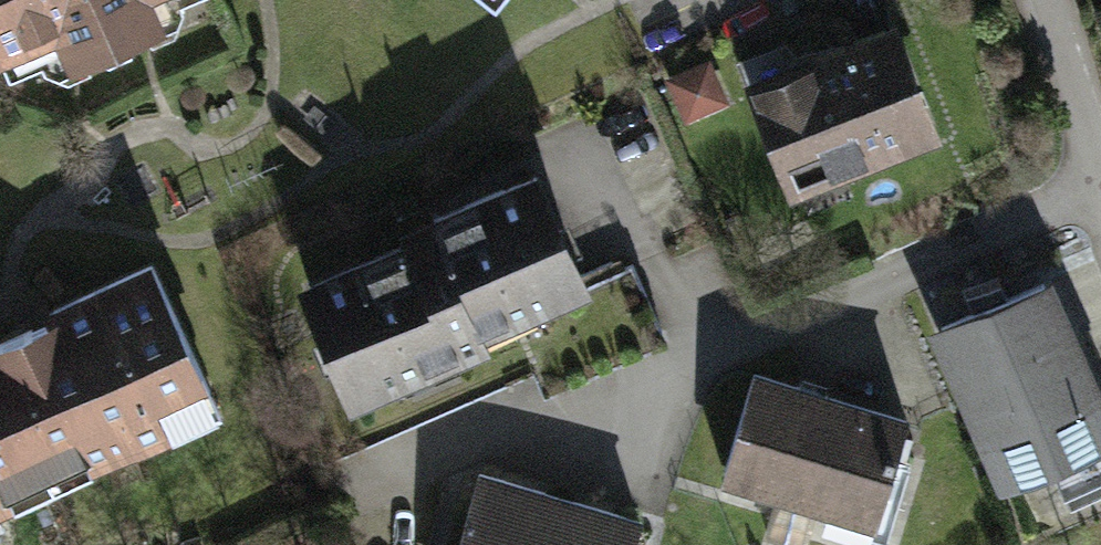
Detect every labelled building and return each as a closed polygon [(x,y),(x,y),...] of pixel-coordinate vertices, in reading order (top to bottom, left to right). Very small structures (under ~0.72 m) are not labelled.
[(16,73),(198,0),(0,0),(0,33),(16,73)] [(907,21),(749,87),(802,212),(959,147),(907,21)] [(16,73),(0,33),(0,79),(16,73)] [(569,171),(317,281),(371,402),(622,292),(569,171)] [(175,272),(3,351),(70,494),(241,415),(175,272)] [(1013,499),(1100,462),(1100,356),(1071,285),(945,338),(1013,499)] [(0,352),(0,527),(70,494),(3,351),(0,352)] [(917,426),(767,379),(734,486),(883,533),(917,426)] [(574,503),(487,476),(465,544),(560,544),(574,503)] [(660,530),(574,503),(560,544),(656,544),(660,530)]
